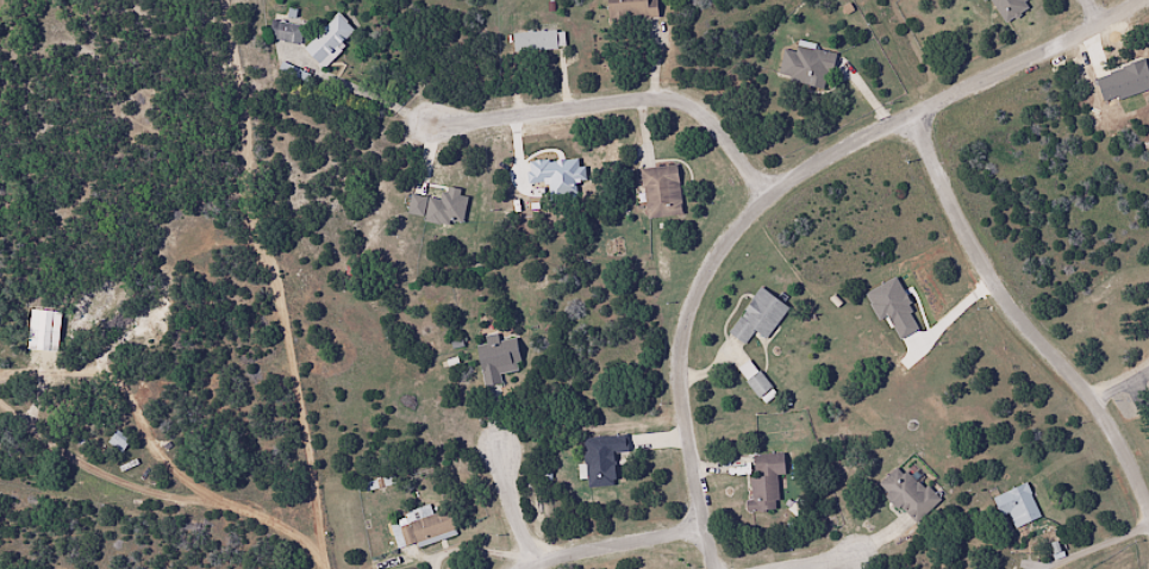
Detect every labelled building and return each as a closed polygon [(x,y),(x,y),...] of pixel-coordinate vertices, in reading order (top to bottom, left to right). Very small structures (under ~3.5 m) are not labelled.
[(656,0),(605,0),(606,21),(657,18),(656,0)] [(1003,22),(1030,7),(1026,0),(991,0),(1003,22)] [(303,47),(322,66),(356,32),(337,13),(303,47)] [(300,42),(301,24),(270,22),(269,40),(300,42)] [(563,50),(563,32),(513,32),(513,50),(563,50)] [(782,49),(777,78),(824,87),(826,71),(831,72),(835,53),(795,46),(794,51),(782,49)] [(645,217),(680,215),(676,165),(641,168),(645,217)] [(461,226),(468,193),(444,189),(441,200),(410,194),(406,215),(461,226)] [(765,339),(788,308),(760,287),(727,332),(744,344),(754,331),(765,339)] [(515,338),(497,341),(496,334),(484,336),(485,344),(476,346),(482,386),(500,383),(499,374),(520,371),(515,338)] [(771,387),(756,369),(744,380),(758,398),(771,387)] [(106,443),(120,452),(129,439),(115,430),(106,443)] [(613,453),(627,452),(626,436),(584,438),(585,487),(614,486),(613,453)] [(777,510),(775,475),(784,475),(782,453),(753,455),(754,476),(747,476),(749,512),(777,510)] [(936,502),(899,464),(876,485),(914,524),(936,502)] [(1001,518),(1007,515),(1013,529),(1040,517),(1025,483),(992,498),(1001,518)] [(455,533),(447,509),(431,515),(428,507),(398,517),(408,549),(455,533)]
